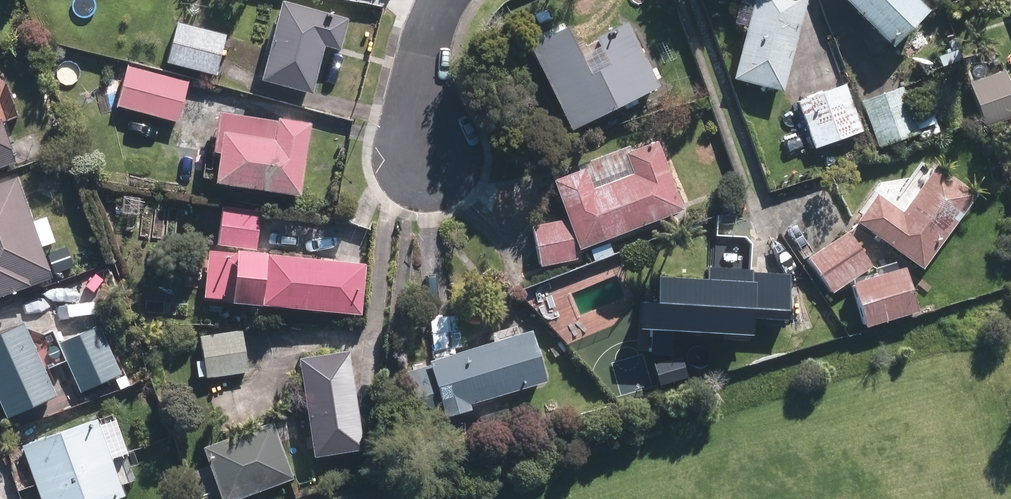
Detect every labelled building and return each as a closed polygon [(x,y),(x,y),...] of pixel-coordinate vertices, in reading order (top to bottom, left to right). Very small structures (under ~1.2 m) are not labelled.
[(735,79),(774,88),(796,0),(754,0),(735,79)] [(836,1),(879,44),(909,15),(894,0),(836,0),(836,1)] [(338,24),(276,7),(257,80),(303,92),(316,44),(331,48),(338,24)] [(220,36),(179,26),(169,65),(209,76),(220,36)] [(648,88),(618,31),(590,45),(604,72),(584,82),(558,33),(526,50),(567,129),(648,88)] [(183,82),(128,68),(117,106),(173,121),(183,82)] [(964,84),(980,126),(1010,114),(1010,107),(998,72),(964,84)] [(840,88),(796,104),(812,146),(855,130),(840,88)] [(895,93),(860,106),(876,147),(910,134),(895,93)] [(290,195),(299,129),(218,118),(209,184),(290,195)] [(576,176),(550,186),(573,246),(671,210),(648,149),(625,158),(633,180),(585,198),(576,176)] [(873,201),(856,225),(913,265),(962,196),(929,173),(896,218),(873,201)] [(8,186),(0,188),(0,293),(41,278),(8,186)] [(257,214),(221,209),(216,244),(252,249),(257,214)] [(563,222),(532,228),(538,263),(569,258),(563,222)] [(868,265),(847,234),(806,262),(827,293),(868,265)] [(711,235),(708,283),(648,279),(647,306),(632,305),(630,328),(736,334),(737,312),(781,315),(783,277),(744,275),(746,238),(711,235)] [(355,269),(211,254),(206,299),(350,313),(355,269)] [(903,275),(851,290),(862,327),(914,311),(903,275)] [(0,338),(0,412),(1,414),(43,397),(15,331),(0,338)] [(93,333),(58,347),(76,390),(111,376),(93,333)] [(237,337),(202,342),(207,375),(242,370),(237,337)] [(523,340),(404,375),(416,417),(535,382),(523,340)] [(341,357),(295,364),(309,454),(354,447),(341,357)] [(650,369),(655,385),(680,378),(676,361),(650,369)] [(22,450),(40,498),(102,498),(111,496),(86,427),(22,450)] [(198,452),(215,498),(230,498),(284,480),(265,428),(198,452)]
